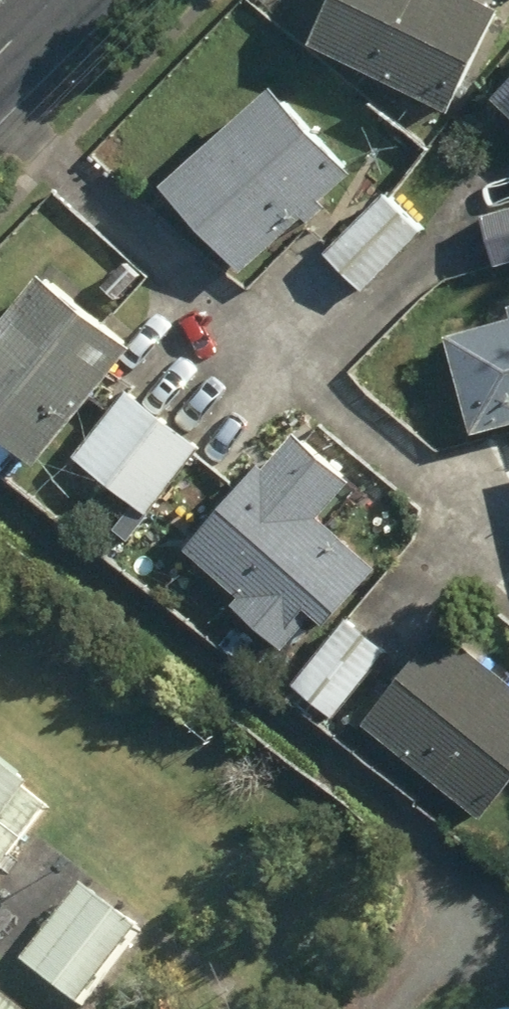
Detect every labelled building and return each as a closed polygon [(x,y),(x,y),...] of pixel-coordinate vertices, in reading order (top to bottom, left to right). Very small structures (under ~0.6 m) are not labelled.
[(444,108),(494,7),(480,0),(324,0),(305,39),(444,108)] [(508,115),(508,75),(489,96),(508,115)] [(158,180),(238,270),(299,216),(305,222),(323,207),(318,201),(346,176),(266,86),(158,180)] [(324,251),(361,287),(417,229),(379,193),(324,251)] [(490,263),(508,258),(508,209),(479,217),(490,263)] [(31,464),(126,347),(32,273),(0,313),(0,439),(31,464)] [(468,434),(508,422),(508,304),(503,306),(507,318),(441,336),(468,434)] [(70,455),(144,514),(197,447),(123,388),(70,455)] [(228,605),(279,650),(310,613),(324,625),(375,567),(317,516),(346,482),(290,434),(258,470),(253,467),(183,548),(237,594),(228,605)] [(295,678),(337,714),(388,653),(346,617),(295,678)] [(477,817),(508,778),(508,683),(439,626),(360,722),(477,817)] [(50,810),(23,789),(28,783),(0,760),(0,873),(50,810)] [(19,965),(73,1008),(134,932),(79,889),(19,965)] [(0,994),(0,1008),(18,1008),(0,994)]
